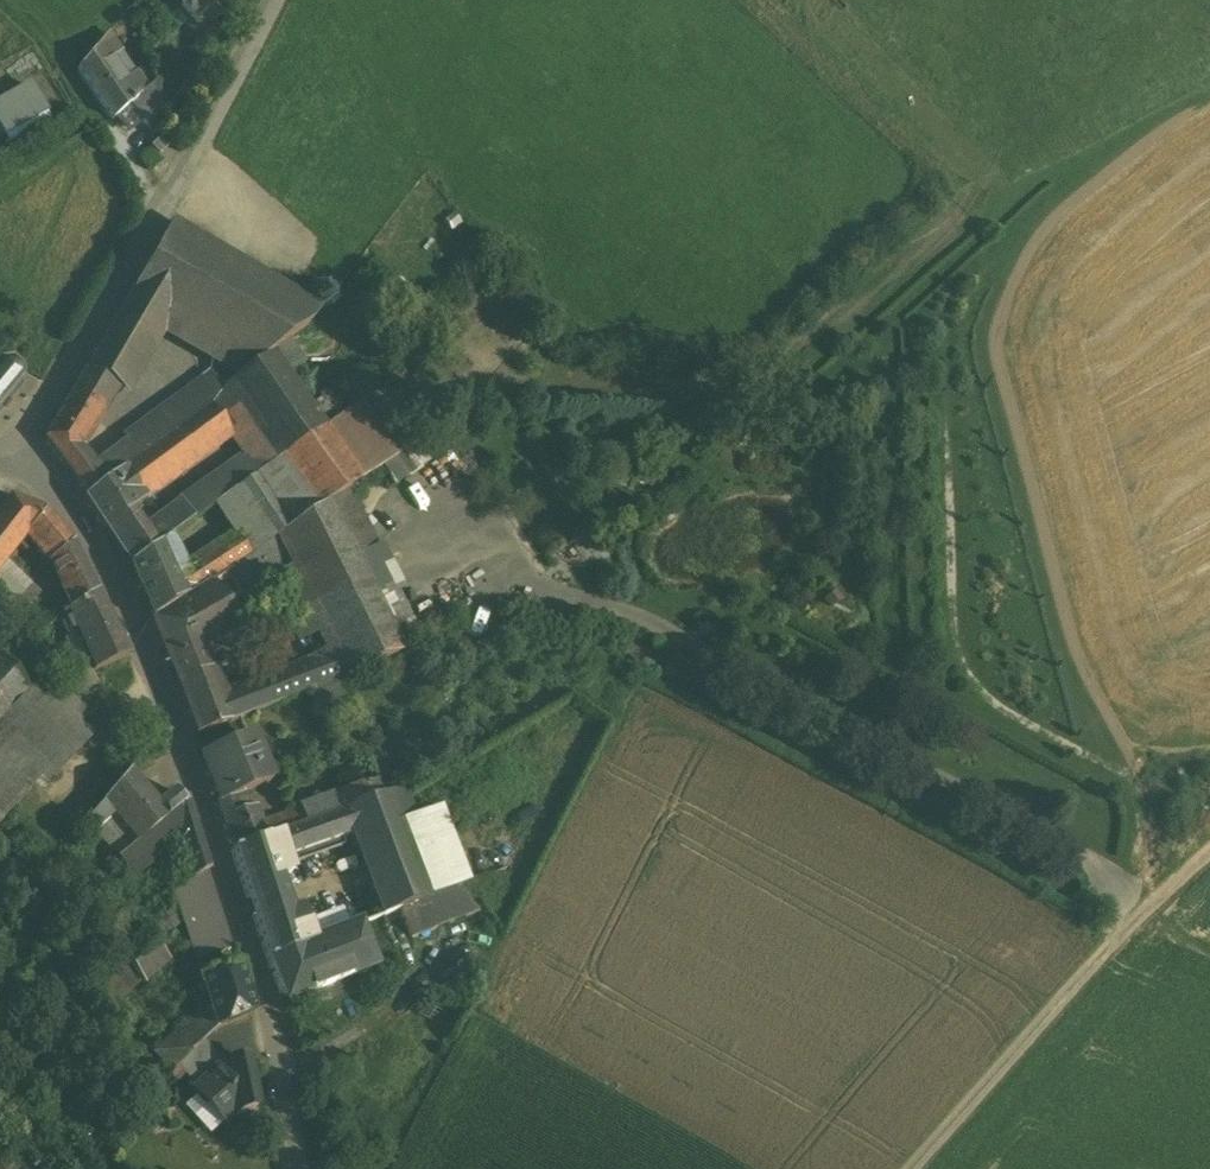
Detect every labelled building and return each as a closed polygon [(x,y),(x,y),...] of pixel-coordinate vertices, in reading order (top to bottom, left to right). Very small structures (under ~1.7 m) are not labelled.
[(167,14),(180,29),(188,23),(199,36),(203,33),(207,33),(210,30),(211,27),(231,10),(222,0),(183,0),(167,14)] [(122,52),(109,32),(80,65),(94,87),(112,72),(106,63),(122,52)] [(154,119),(152,121),(163,110),(157,82),(148,88),(136,71),(119,83),(122,89),(103,103),(113,119),(130,105),(145,124),(154,119)] [(119,83),(112,72),(94,87),(103,103),(122,89),(119,83)] [(46,115),(31,87),(0,103),(0,131),(3,137),(46,115)] [(165,136),(151,148),(159,157),(173,145),(165,136)] [(321,306),(171,216),(161,235),(309,324),(321,306)] [(309,324),(161,235),(131,290),(168,311),(257,362),(270,353),(309,324)] [(168,311),(131,290),(84,372),(112,388),(121,393),(168,311)] [(307,406),(270,353),(257,362),(223,388),(274,462),(275,461),(322,429),(308,408),(307,406)] [(1,406),(2,404),(1,403),(11,392),(12,392),(13,390),(12,390),(19,382),(20,382),(21,380),(20,380),(18,370),(19,370),(18,368),(17,369),(10,362),(10,361),(8,361),(8,362),(0,363),(0,405),(1,406)] [(112,388),(84,372),(44,441),(65,469),(79,446),(112,388)] [(210,375),(160,412),(174,432),(207,408),(221,390),(210,375)] [(327,395),(308,408),(322,429),(342,415),(327,395)] [(342,415),(322,429),(358,481),(382,464),(390,458),(370,432),(353,407),(342,415)] [(137,458),(120,471),(139,497),(216,441),(225,432),(207,408),(174,432),(161,442),(137,458)] [(174,432),(160,412),(146,422),(161,442),(174,432)] [(395,412),(370,432),(390,458),(416,439),(395,412)] [(146,422),(123,438),(126,443),(137,458),(161,442),(146,422)] [(322,429),(275,461),(288,479),(299,495),(312,513),(325,504),(347,489),(358,481),(322,429)] [(390,458),(382,464),(397,483),(430,458),(416,439),(390,458)] [(92,468),(79,446),(65,469),(85,496),(120,471),(137,458),(126,443),(92,468)] [(179,503),(191,520),(215,504),(261,472),(243,445),(171,494),(178,504),(179,503)] [(261,472),(215,504),(226,520),(233,517),(288,479),(275,461),(274,462),(261,472)] [(85,496),(81,499),(114,549),(136,533),(124,516),(143,502),(139,497),(120,471),(85,496)] [(399,589),(347,489),(325,504),(374,602),(395,591),(399,589)] [(299,495),(277,509),(276,508),(262,518),(277,537),(312,513),(299,495)] [(0,509),(0,551),(7,556),(23,536),(42,511),(8,498),(0,509)] [(136,533),(114,549),(126,567),(158,545),(191,520),(179,503),(178,504),(136,533)] [(277,537),(275,539),(290,570),(332,652),(345,677),(400,655),(374,602),(325,504),(277,537)] [(71,545),(42,511),(23,536),(48,563),(71,545)] [(236,539),(186,571),(197,589),(248,557),(236,539)] [(255,553),(207,584),(222,613),(264,587),(290,570),(275,539),(255,552),(255,553)] [(71,545),(48,563),(71,609),(96,593),(71,545)] [(158,545),(126,567),(149,621),(182,599),(173,579),(158,545)] [(4,561),(0,566),(0,595),(20,615),(38,594),(4,561)] [(290,570),(264,587),(304,663),(332,652),(290,570)] [(197,589),(186,571),(173,579),(182,599),(197,589)] [(207,584),(149,621),(175,685),(206,670),(208,671),(199,649),(232,632),(222,613),(207,584)] [(422,645),(395,591),(374,602),(400,655),(422,645)] [(71,609),(59,616),(68,636),(74,633),(92,672),(126,656),(111,623),(96,593),(71,609)] [(0,595),(0,617),(9,626),(20,615),(0,595)] [(304,663),(291,668),(291,670),(300,695),(320,687),(339,679),(345,677),(332,652),(304,663)] [(39,679),(16,654),(1,668),(25,694),(39,679)] [(25,694),(1,668),(0,666),(0,719),(25,694)] [(206,670),(175,685),(194,735),(226,723),(221,701),(208,671),(206,670)] [(287,675),(261,685),(269,706),(300,695),(291,670),(286,672),(287,675)] [(0,719),(0,767),(6,774),(25,795),(39,779),(44,786),(91,738),(78,725),(87,715),(44,674),(39,679),(25,694),(0,719)] [(339,679),(320,687),(334,722),(353,714),(339,679)] [(261,685),(221,701),(226,723),(269,706),(261,685)] [(252,737),(201,759),(218,801),(215,802),(216,804),(247,791),(270,781),(252,737)] [(126,773),(102,802),(113,815),(136,842),(163,819),(164,818),(154,806),(126,773)] [(25,795),(6,774),(0,782),(0,821),(25,795)] [(378,780),(363,785),(368,801),(384,796),(378,780)] [(363,785),(336,795),(342,811),(368,801),(363,785)] [(405,789),(384,796),(396,828),(410,824),(409,821),(402,804),(409,801),(405,789)] [(172,790),(154,806),(164,818),(184,804),(172,790)] [(247,791),(216,804),(232,849),(264,837),(260,825),(247,791)] [(336,795),(300,808),(306,826),(342,813),(342,811),(336,795)] [(368,801),(342,811),(342,813),(350,834),(381,917),(424,901),(396,828),(384,796),(368,801)] [(102,802),(84,823),(93,833),(113,815),(102,802)] [(164,818),(163,819),(170,841),(177,865),(183,862),(190,880),(206,872),(209,870),(187,802),(184,804),(164,818)] [(438,810),(409,821),(410,824),(396,828),(424,901),(453,890),(467,884),(455,854),(438,810)] [(291,813),(260,825),(264,837),(265,838),(266,841),(290,832),(298,829),(291,813)] [(298,829),(290,832),(298,853),(350,834),(342,813),(306,826),(298,829)] [(136,842),(115,860),(126,873),(170,841),(163,819),(136,842)] [(290,832),(266,841),(265,838),(262,839),(270,861),(271,860),(272,862),(298,853),(290,832)] [(262,839),(232,850),(255,918),(287,908),(280,886),(272,862),(271,860),(270,861),(262,839)] [(494,839),(455,854),(467,884),(506,869),(494,839)] [(190,880),(172,890),(179,904),(185,918),(187,923),(218,910),(206,872),(190,880)] [(424,901),(381,917),(389,936),(460,909),(453,890),(424,901)] [(163,919),(144,936),(153,944),(158,936),(172,926),(185,918),(179,904),(163,919)] [(287,908),(255,918),(268,960),(299,948),(294,932),(287,908)] [(218,910),(187,923),(193,938),(224,929),(218,910)] [(340,914),(294,932),(299,948),(346,930),(340,914)] [(299,948),(268,960),(283,1001),(373,967),(357,926),(346,930),(299,948)] [(224,929),(193,938),(199,957),(230,947),(224,929)] [(110,1009),(139,980),(144,985),(169,960),(153,944),(144,936),(139,942),(91,991),(110,1009)] [(230,947),(199,957),(206,976),(198,978),(197,980),(206,1008),(211,1025),(216,1030),(251,1014),(230,947)] [(206,1008),(198,1010),(152,1053),(170,1073),(177,1066),(204,1041),(216,1030),(211,1025),(206,1008)] [(204,1041),(177,1066),(196,1089),(224,1064),(204,1041)] [(246,1059),(224,1064),(196,1089),(225,1120),(234,1111),(257,1107),(246,1059)]
